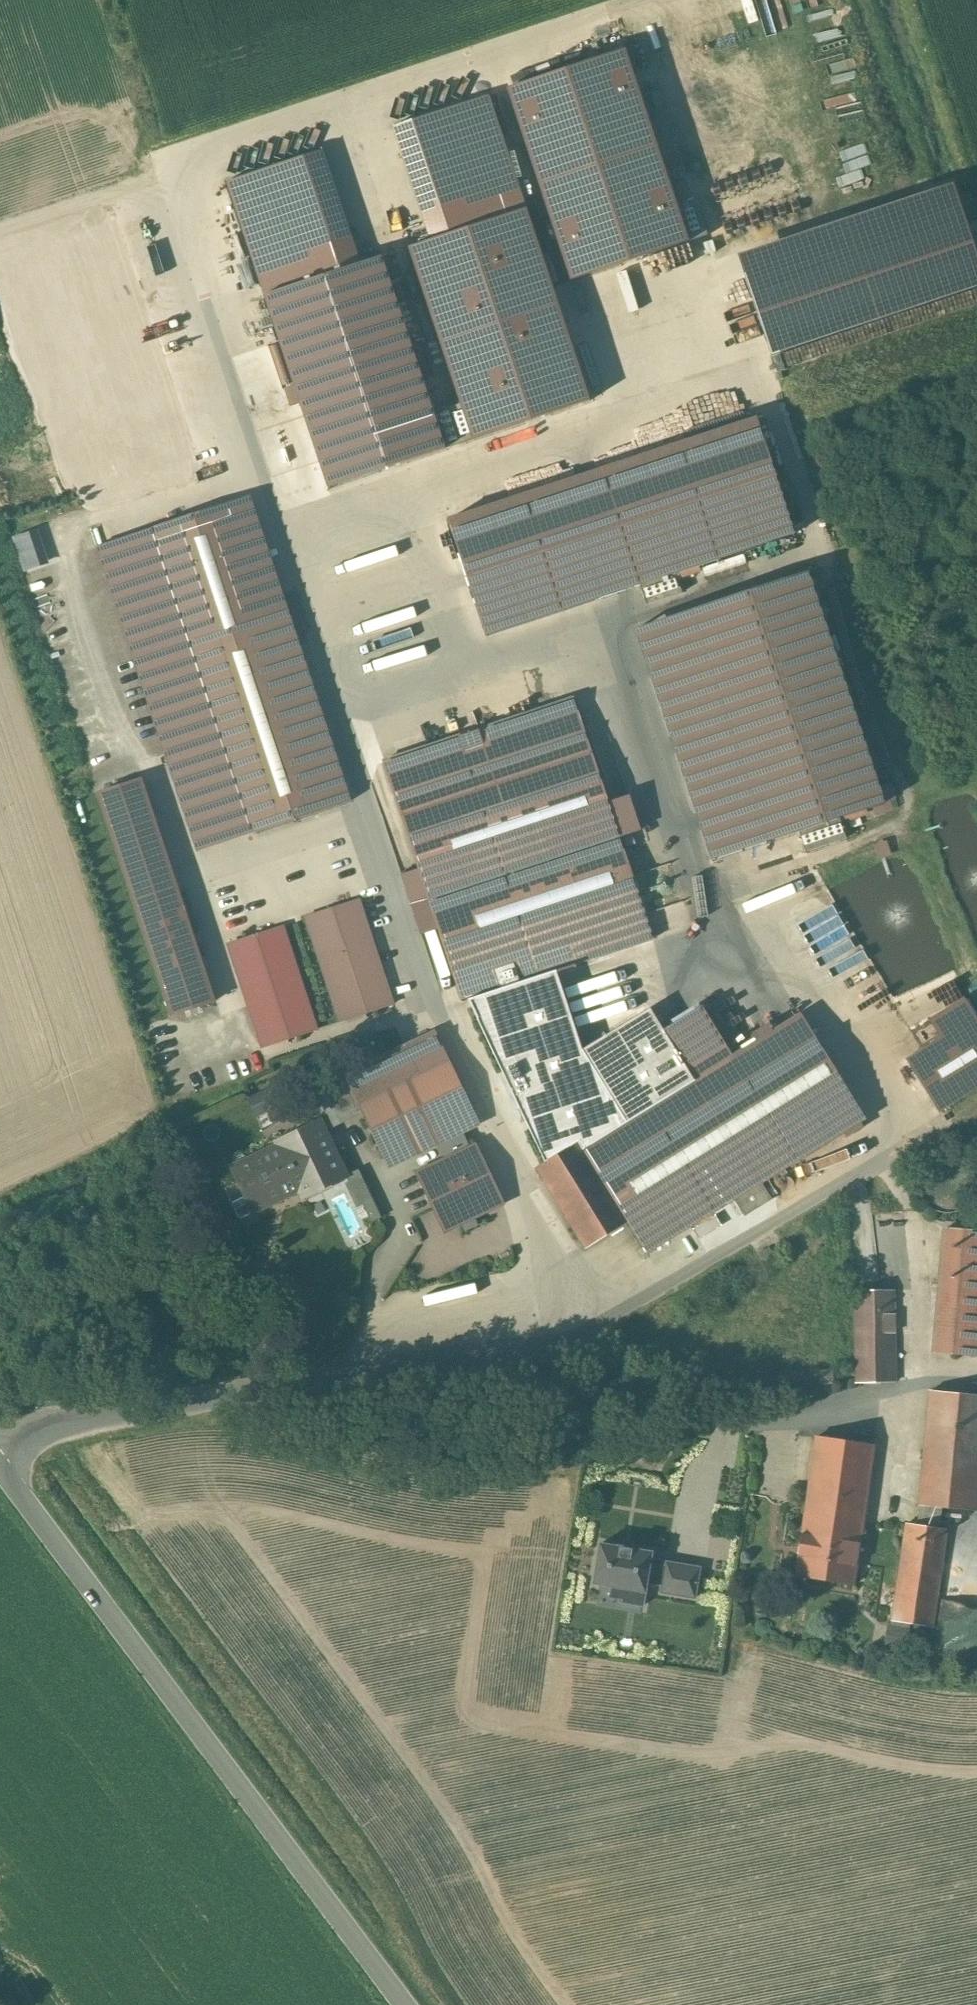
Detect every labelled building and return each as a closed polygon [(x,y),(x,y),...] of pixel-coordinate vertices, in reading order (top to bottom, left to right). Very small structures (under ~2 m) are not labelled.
[(626,56),(520,92),(583,276),(689,240),(626,56)] [(495,100),(404,129),(441,242),(425,248),(485,430),(591,396),(495,100)] [(328,155),(238,184),(336,477),(442,442),(383,264),(366,270),(328,155)] [(758,416),(447,519),(486,636),(640,585),(646,604),(682,593),(676,572),(795,534),(758,416)] [(255,500),(108,549),(208,849),(355,800),(255,500)] [(711,865),(799,831),(840,818),(882,802),(807,572),(637,632),(711,865)] [(383,761),(428,901),(620,836),(617,827),(624,824),(621,812),(612,815),(573,698),(383,761)] [(136,781),(95,795),(175,1029),(217,1015),(136,781)] [(845,838),(840,818),(799,831),(805,850),(845,838)] [(657,944),(620,836),(428,901),(464,1009),(657,944)] [(210,887),(222,923),(251,914),(239,878),(210,887)] [(355,910),(308,926),(342,1025),(389,1009),(355,910)] [(278,936),(230,952),(264,1051),(312,1034),(278,936)] [(514,1022),(554,1005),(549,994),(509,1012),(514,1022)] [(584,1256),(625,1231),(579,1161),(566,1137),(584,1125),(566,1095),(537,1113),(534,1106),(601,1064),(565,1006),(482,1058),(493,1079),(477,1088),(584,1256)] [(693,1090),(579,1161),(625,1231),(644,1262),(862,1127),(798,1023),(730,1066),(699,1017),(662,1039),(670,1053),(601,1095),(622,1129),(691,1087),(693,1090)] [(906,1060),(938,1112),(976,1089),(976,1019),(976,1017),(906,1060)] [(475,1113),(437,1031),(344,1074),(347,1084),(320,1098),(333,1125),(360,1112),(383,1158),(475,1113)] [(291,1079),(254,1093),(262,1113),(273,1109),(278,1123),(304,1114),(291,1079)] [(238,1175),(245,1190),(255,1211),(259,1220),(305,1198),(308,1206),(352,1184),(324,1131),(282,1151),(283,1154),(238,1175)] [(470,1133),(446,1141),(450,1152),(474,1144),(470,1133)] [(475,1151),(420,1177),(449,1237),(504,1210),(475,1151)] [(974,1195),(976,1184),(973,1173),(967,1164),(958,1158),(947,1156),(936,1158),(927,1165),(921,1174),(919,1185),(921,1196),(927,1205),(937,1211),(948,1213),(959,1211),(968,1204),(974,1195)] [(240,1218),(255,1211),(245,1190),(230,1197),(240,1218)] [(945,1229),(934,1352),(976,1355),(976,1232),(945,1229)] [(622,1292),(625,1298),(649,1285),(645,1279),(622,1292)] [(892,1291),(855,1292),(857,1381),(893,1380),(892,1291)] [(932,1391),(921,1506),(976,1511),(976,1500),(976,1395),(932,1391)] [(875,1444),(819,1436),(800,1577),(855,1584),(875,1444)] [(946,1529),(906,1524),(892,1620),(932,1626),(946,1529)] [(657,1550),(609,1542),(602,1584),(650,1592),(651,1583),(655,1563),(657,1550)] [(708,1567),(674,1562),(673,1567),(670,1586),(669,1593),(703,1598),(708,1567)] [(673,1567),(655,1563),(651,1583),(670,1586),(673,1567)]
